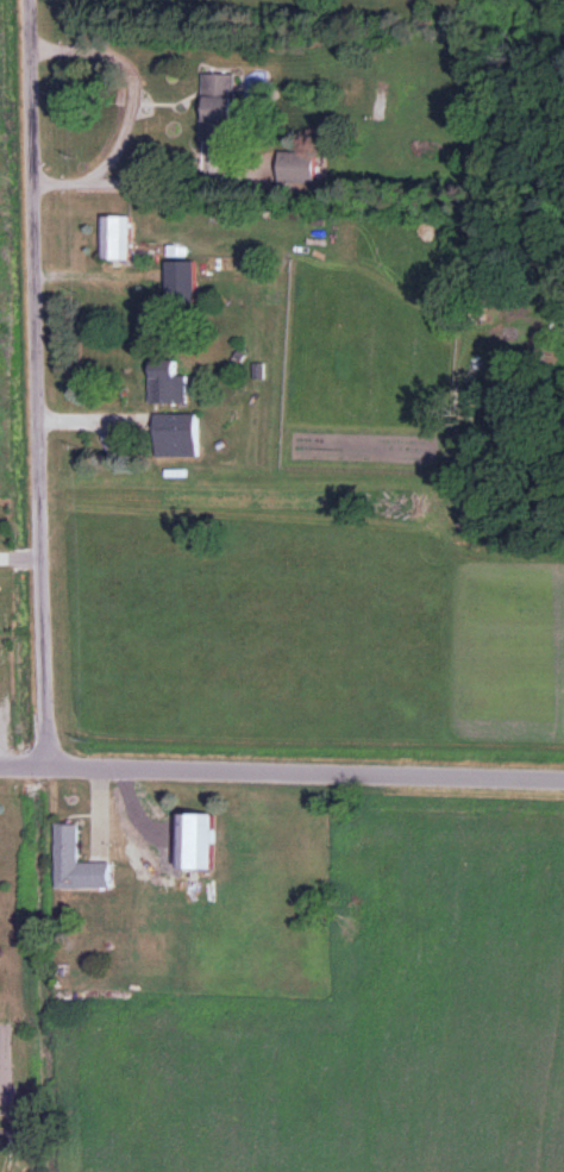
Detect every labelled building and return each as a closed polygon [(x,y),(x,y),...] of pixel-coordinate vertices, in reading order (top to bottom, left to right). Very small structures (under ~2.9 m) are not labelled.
[(198,141),(231,142),(232,75),(200,74),(198,141)] [(311,153),(275,153),(275,184),(311,184),(311,153)] [(127,217),(99,217),(99,261),(127,261),(127,217)] [(192,262),(164,262),(164,302),(192,302),(192,262)] [(185,376),(178,376),(178,362),(147,362),(147,404),(185,404),(185,376)] [(152,415),(152,457),(199,457),(199,415),(152,415)] [(173,816),(173,870),(208,870),(208,816),(173,816)] [(54,890),(110,890),(110,863),(76,863),(77,825),(54,825),(54,890)]
